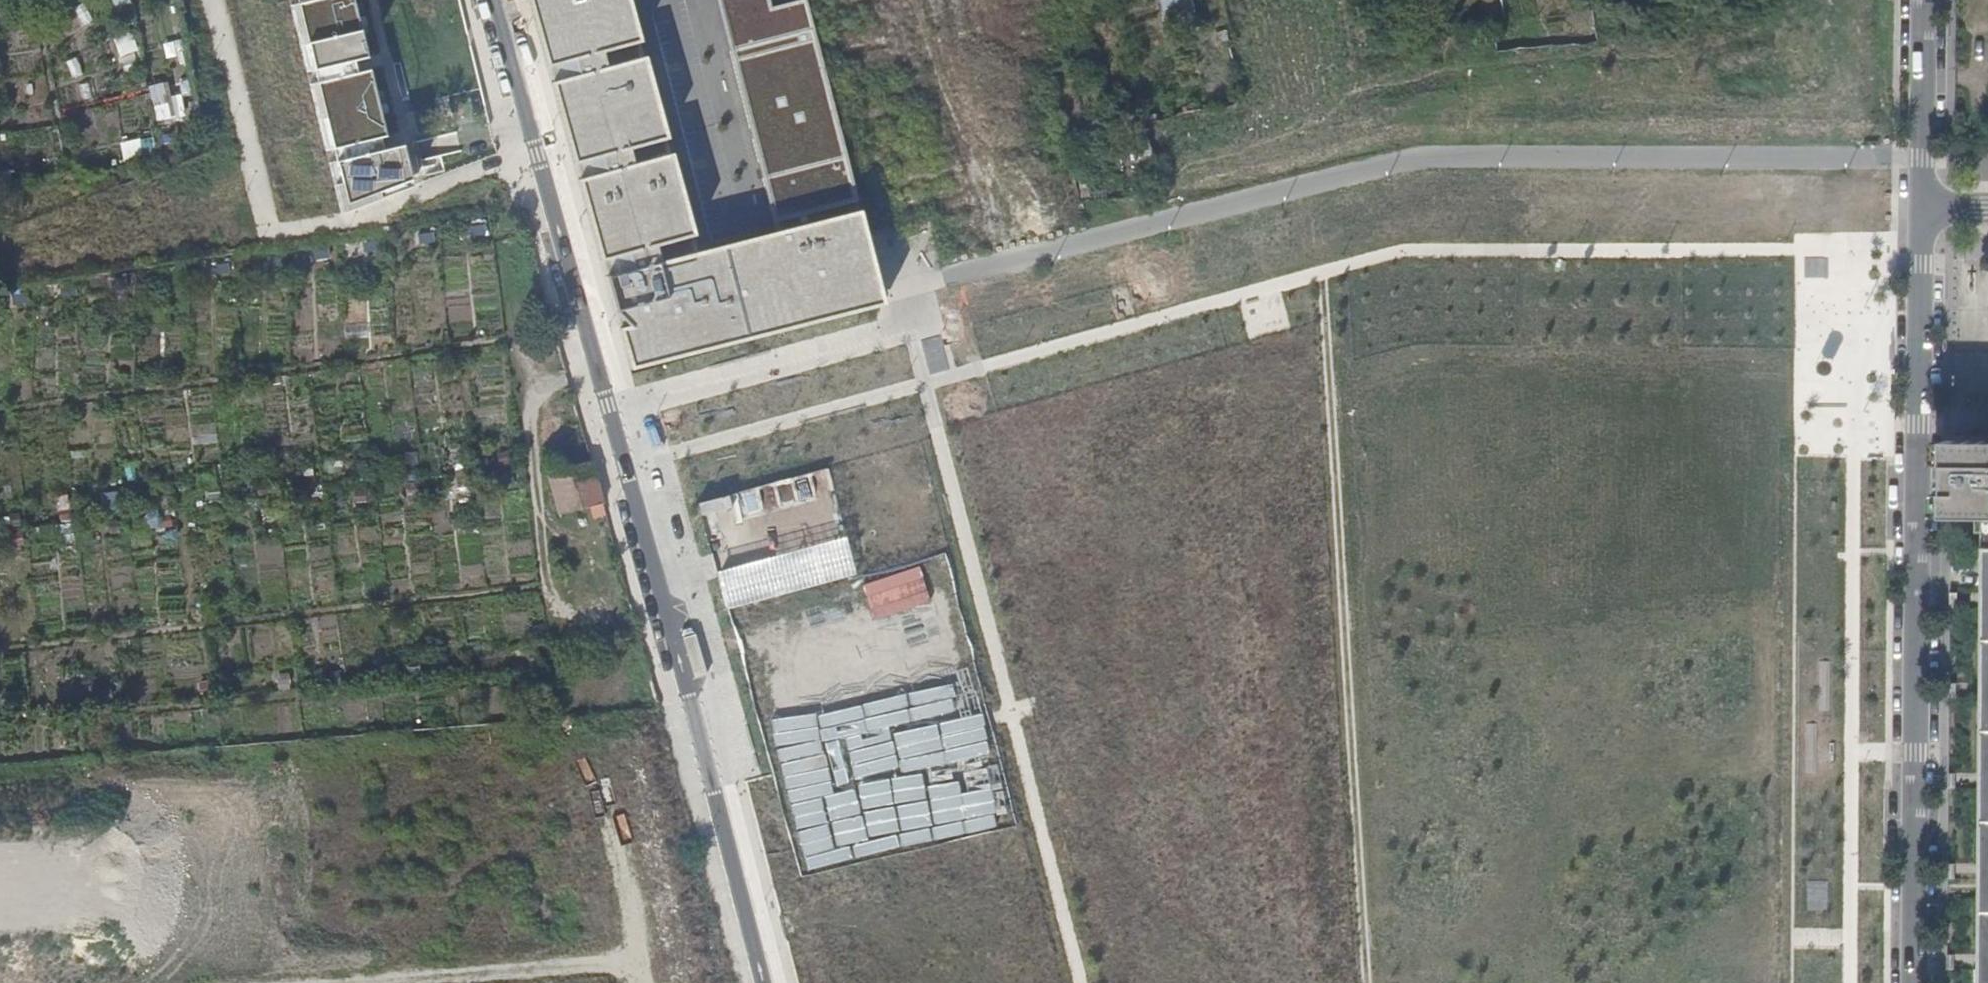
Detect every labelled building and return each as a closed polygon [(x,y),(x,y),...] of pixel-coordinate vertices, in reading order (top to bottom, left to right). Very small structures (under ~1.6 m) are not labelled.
[(291,5),(305,71),(365,58),(352,0),(314,0),(291,5)] [(634,365),(814,315),(883,300),(819,29),(732,50),(778,230),(696,249),(624,0),(531,0),(634,365)] [(183,38),(119,36),(119,53),(147,53),(147,68),(182,69),(183,38)] [(366,69),(307,83),(323,148),(382,134),(366,69)] [(152,85),(157,120),(195,114),(192,96),(193,96),(191,79),(152,85)] [(419,140),(328,162),(339,212),(429,178),(419,140)] [(875,382),(905,380),(904,358),(874,359),(875,382)] [(1946,440),(1945,517),(1976,517),(1976,531),(1984,531),(1984,547),(1987,547),(1987,441),(1946,440)] [(601,504),(600,502),(589,460),(558,467),(556,457),(546,459),(547,467),(546,467),(556,509),(552,510),(553,515),(601,504)] [(827,469),(700,500),(711,545),(745,537),(749,551),(764,547),(755,512),(833,493),(827,469)] [(720,567),(729,607),(860,577),(851,537),(720,567)] [(725,577),(720,559),(697,564),(702,582),(725,577)] [(713,613),(726,611),(722,580),(709,582),(713,613)]
